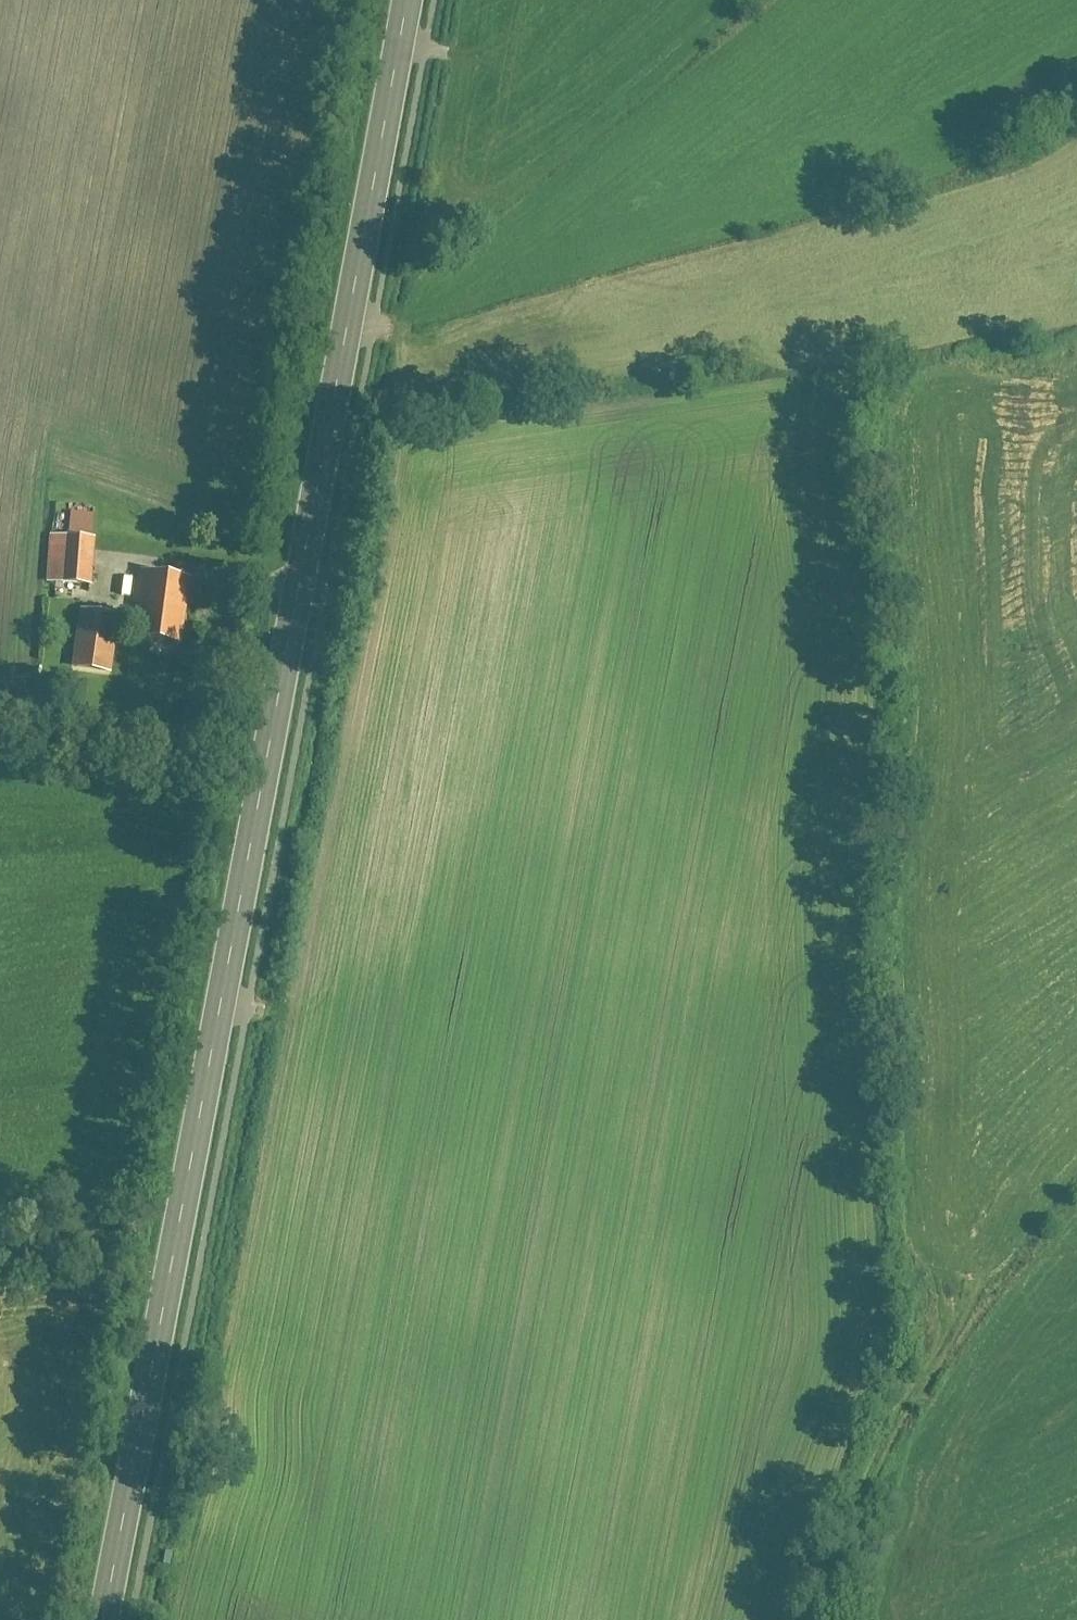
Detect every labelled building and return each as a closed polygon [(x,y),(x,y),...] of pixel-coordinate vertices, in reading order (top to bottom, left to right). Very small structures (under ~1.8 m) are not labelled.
[(54,538),(50,582),(90,585),(96,513),(71,511),(69,539),(54,538)] [(139,635),(185,644),(197,582),(151,573),(139,635)] [(82,612),(73,667),(112,673),(121,618),(82,612)]
